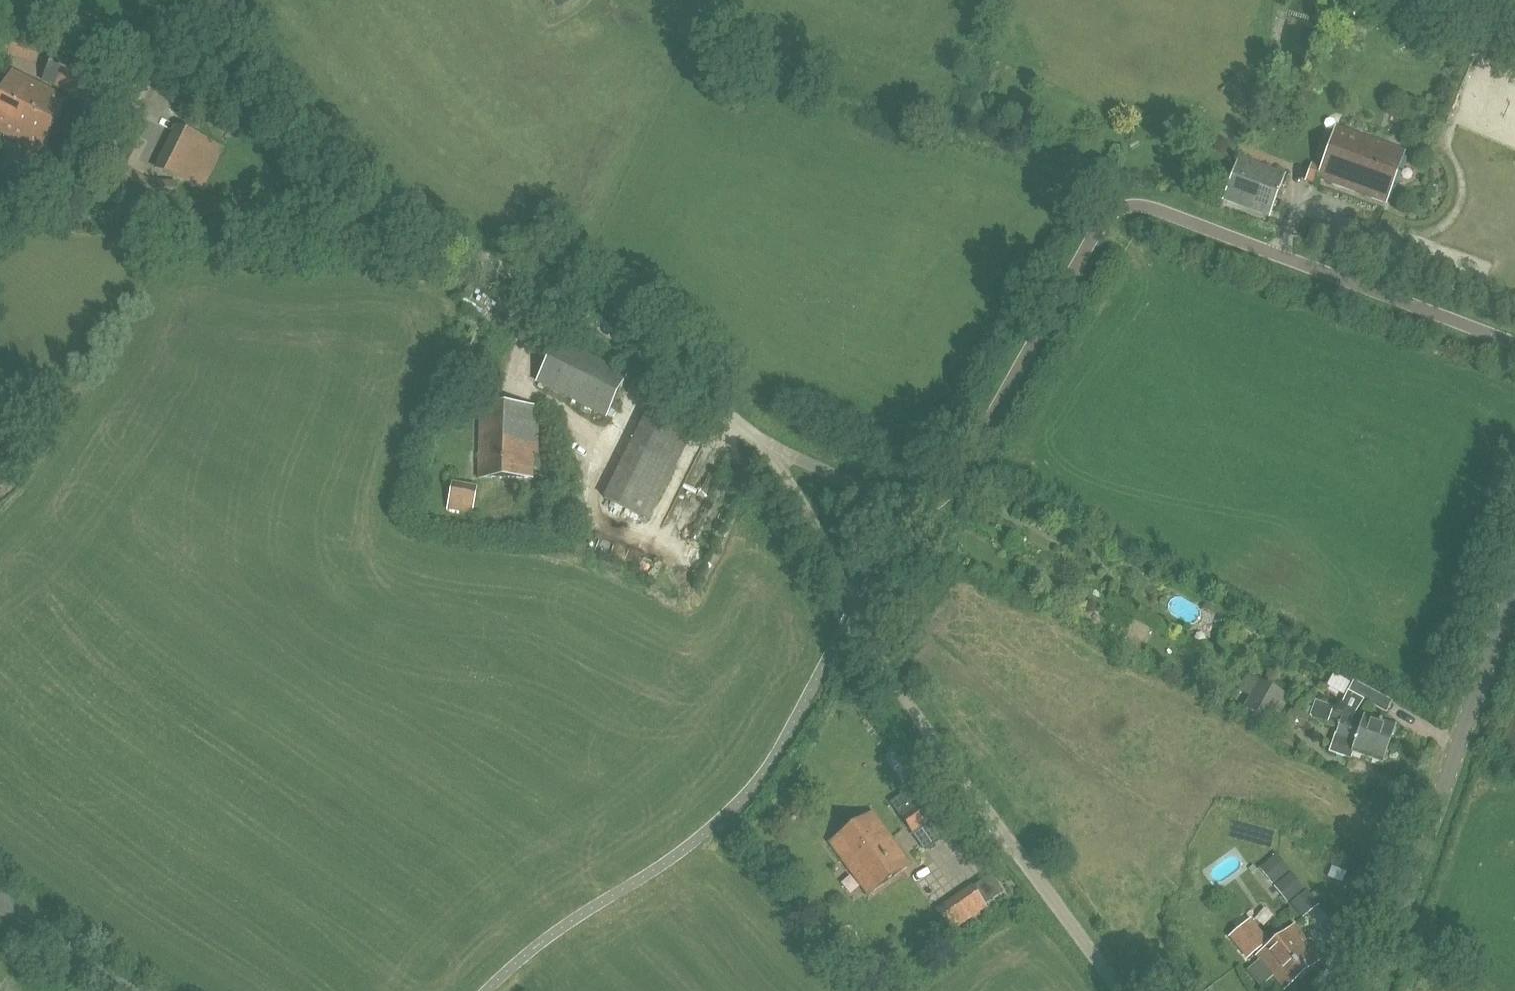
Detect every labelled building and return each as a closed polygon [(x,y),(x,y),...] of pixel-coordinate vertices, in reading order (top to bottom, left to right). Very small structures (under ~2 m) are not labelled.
[(0,32),(0,53),(4,55),(14,58),(20,38),(13,36),(0,32)] [(104,75),(57,52),(42,81),(89,104),(104,75)] [(40,152),(67,100),(12,72),(0,96),(0,132),(40,152)] [(1405,152),(1336,127),(1318,178),(1386,203),(1405,152)] [(1286,174),(1239,157),(1223,199),(1270,216),(1286,174)] [(6,181),(17,186),(34,195),(42,177),(26,168),(14,163),(6,181)] [(537,382),(607,416),(627,375),(558,340),(537,382)] [(481,405),(479,479),(533,478),(534,454),(538,454),(538,406),(481,405)] [(649,411),(604,501),(649,523),(692,435),(649,411)] [(474,515),(478,487),(451,483),(447,510),(474,515)] [(1215,616),(1219,609),(1206,602),(1202,609),(1215,616)] [(1271,725),(1287,695),(1248,675),(1238,692),(1250,697),(1243,709),(1271,725)] [(1338,726),(1358,733),(1389,743),(1391,737),(1391,736),(1394,734),(1395,730),(1394,727),(1395,726),(1365,715),(1362,722),(1351,719),(1353,714),(1363,701),(1387,714),(1394,702),(1354,681),(1348,693),(1340,709),(1315,701),(1310,716),(1338,726)] [(1304,702),(1300,708),(1307,714),(1312,708),(1304,702)] [(1385,753),(1389,743),(1358,733),(1338,726),(1334,736),(1328,752),(1350,760),(1353,753),(1382,763),(1383,761),(1385,760),(1387,755),(1385,753)] [(913,834),(936,816),(940,813),(928,795),(922,799),(918,792),(895,808),(899,813),(898,813),(913,834)] [(910,865),(920,857),(908,841),(898,849),(873,813),(831,843),(869,895),(910,865)] [(1277,854),(1263,866),(1276,882),(1290,870),(1277,854)] [(1332,866),(1328,878),(1343,883),(1347,872),(1332,866)] [(1292,872),(1277,884),(1291,900),(1305,888),(1292,872)] [(987,909),(984,905),(973,889),(970,885),(936,910),(953,933),(987,909)] [(1291,904),(1300,915),(1316,901),(1307,890),(1291,904)] [(1257,951),(1259,954),(1257,956),(1284,989),(1322,959),(1294,926),(1270,945),(1250,920),(1230,937),(1248,959),(1257,951)]
